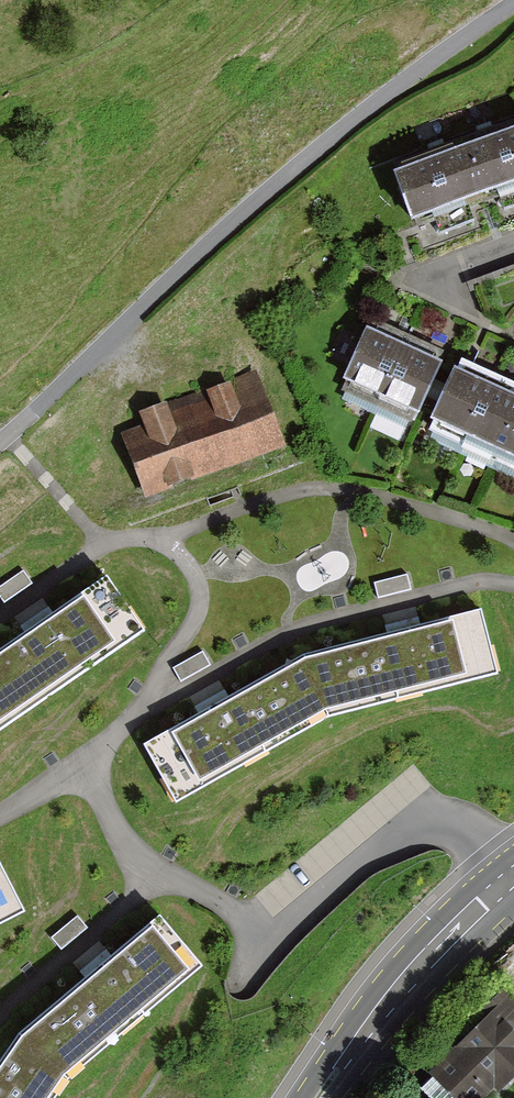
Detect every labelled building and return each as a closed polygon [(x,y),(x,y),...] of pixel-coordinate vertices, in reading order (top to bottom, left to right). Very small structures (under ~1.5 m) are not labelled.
[(421,219),(513,187),(513,130),(403,167),(421,219)] [(344,387),(379,403),(404,348),(369,333),(344,387)] [(379,403),(414,419),(439,364),(404,348),(379,403)] [(505,396),(454,372),(432,419),(482,443),(505,396)] [(148,494),(284,444),(258,376),(123,427),(148,494)] [(505,396),(482,443),(513,458),(513,401),(505,396)] [(143,628),(107,574),(0,652),(0,730),(143,628)] [(305,656),(143,744),(177,801),(328,715),(497,672),(482,608),(305,656)] [(24,910),(0,864),(0,923),(24,910)] [(159,914),(22,1035),(0,1065),(0,1097),(52,1097),(69,1073),(202,964),(159,914)] [(511,995),(429,1083),(445,1097),(483,1097),(493,1087),(497,1091),(513,1073),(513,997),(511,995)]
